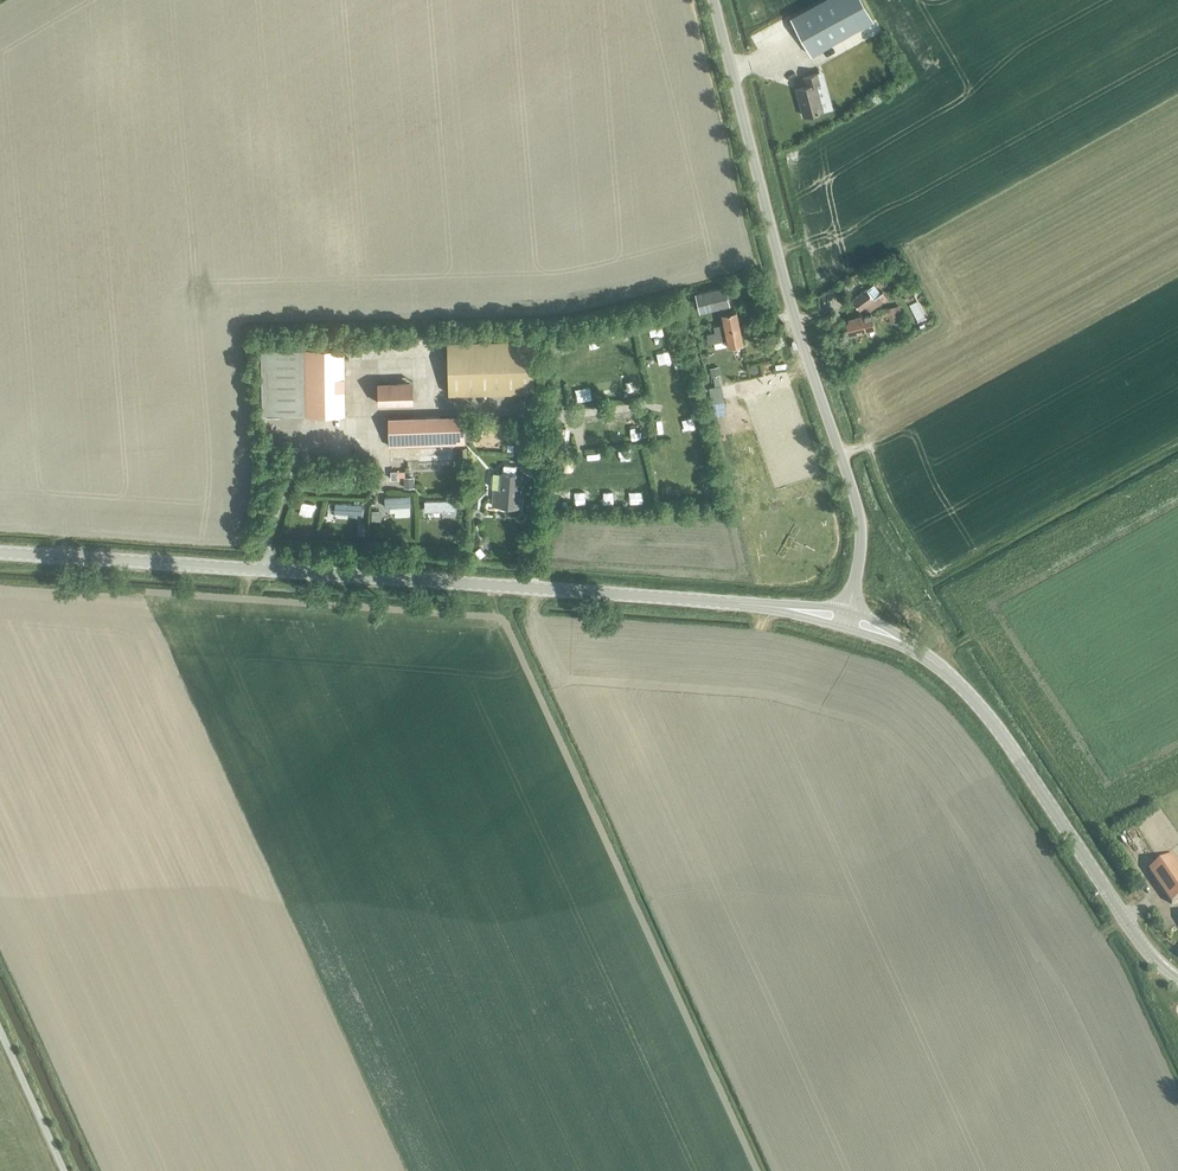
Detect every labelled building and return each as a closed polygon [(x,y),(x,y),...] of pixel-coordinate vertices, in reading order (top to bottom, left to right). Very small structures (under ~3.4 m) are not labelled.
[(809,57),(871,23),(859,0),(823,0),(788,19),(809,57)] [(794,91),(801,117),(821,112),(814,86),(820,84),(818,75),(801,79),(804,88),(794,91)] [(694,291),(699,309),(729,301),(725,283),(694,291)] [(866,306),(870,310),(883,300),(878,294),(880,292),(874,284),(851,301),(859,311),(866,306)] [(890,323),(898,321),(894,306),(873,311),(875,318),(888,315),(890,323)] [(713,331),(738,325),(734,308),(718,312),(721,324),(712,326),(713,331)] [(845,323),(849,335),(874,328),(872,321),(870,314),(847,319),(848,322),(845,323)] [(738,325),(713,331),(706,333),(708,341),(711,343),(726,340),(727,343),(741,340),(738,325)] [(446,338),(448,390),(534,387),(532,335),(446,338)] [(261,350),(262,413),(345,412),(344,347),(305,347),(305,349),(261,350)] [(376,380),(377,403),(412,402),(412,379),(376,380)] [(387,415),(388,445),(464,442),(462,412),(387,415)] [(441,457),(441,460),(447,460),(447,457),(451,457),(451,449),(426,449),(426,457),(441,457)] [(491,504),(518,505),(520,466),(513,466),(513,471),(498,471),(497,485),(491,485),(491,504)] [(331,471),(331,481),(354,480),(354,470),(331,471)] [(413,479),(404,480),(404,471),(391,471),(392,480),(394,485),(394,490),(404,490),(404,487),(414,486),(413,479)] [(1172,904),(1177,899),(1177,861),(1173,854),(1149,870),(1172,904)]
